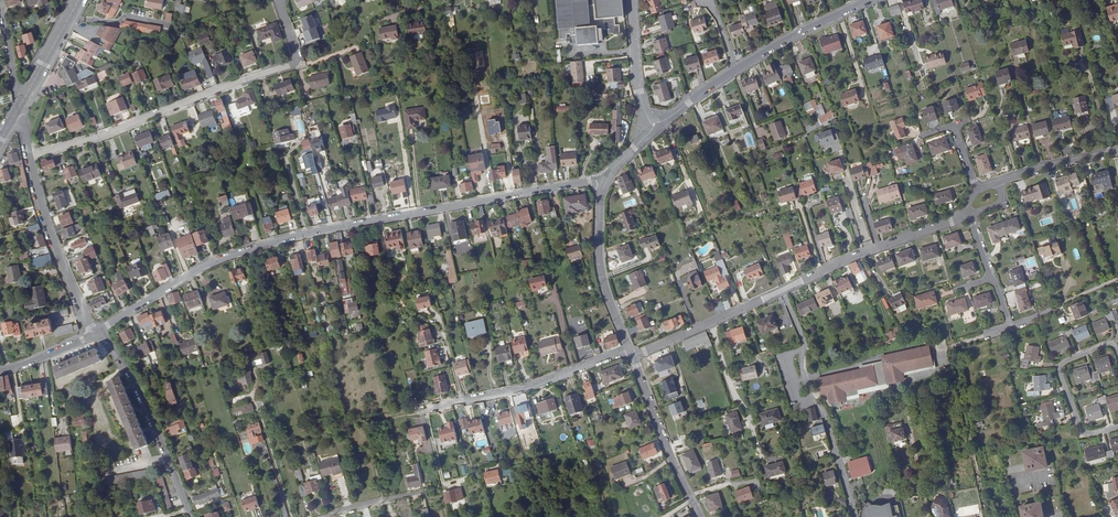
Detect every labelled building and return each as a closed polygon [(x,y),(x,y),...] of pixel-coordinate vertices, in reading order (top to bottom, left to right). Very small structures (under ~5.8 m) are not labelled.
[(98,10),(111,17),(121,0),(104,0),(98,10)] [(145,6),(161,9),(163,0),(146,0),(145,6)] [(181,0),(175,0),(175,12),(185,12),(185,4),(180,4),(181,0)] [(343,0),(330,0),(331,7),(339,6),(340,10),(346,9),(343,0)] [(602,30),(598,30),(597,26),(604,26),(605,29),(606,29),(608,29),(608,34),(613,33),(613,35),(620,34),(619,25),(614,25),(614,17),(619,17),(624,17),(623,0),(556,0),(559,39),(566,39),(566,34),(570,34),(570,37),(576,36),(577,47),(598,46),(598,42),(602,42),(602,30)] [(911,1),(902,4),(906,13),(912,12),(912,13),(919,10),(916,0),(914,0),(911,1)] [(945,0),(939,0),(932,2),(937,17),(941,15),(940,10),(948,8),(945,0)] [(891,16),(901,13),(898,5),(888,9),(891,16)] [(769,17),(772,26),(780,23),(780,22),(782,21),(778,8),(769,11),(770,16),(769,17)] [(1109,25),(1117,23),(1117,22),(1115,10),(1114,8),(1105,10),(1107,17),(1109,25)] [(662,23),(660,24),(662,31),(674,28),(670,12),(659,16),(662,23)] [(745,33),(750,31),(749,27),(753,26),(759,24),(755,13),(740,18),(742,22),(745,33)] [(306,43),(320,38),(311,14),(300,18),(305,30),(302,31),(306,43)] [(157,34),(158,30),(163,31),(167,32),(169,22),(150,18),(149,23),(149,24),(147,31),(147,32),(157,34)] [(705,18),(692,21),(695,33),(708,29),(705,18)] [(136,29),(147,31),(149,24),(137,21),(124,19),(123,27),(136,29)] [(409,24),(403,25),(405,37),(422,34),(420,22),(413,23),(413,24),(409,25),(409,24)] [(739,28),(741,34),(744,33),(741,22),(738,23),(739,24),(735,25),(736,29),(739,28)] [(892,35),(893,36),(896,36),(894,31),(893,31),(892,28),(893,28),(892,24),(891,24),(890,22),(878,26),(882,38),(884,37),(892,35)] [(736,36),(741,34),(739,28),(736,29),(735,25),(739,24),(738,23),(733,25),(736,36)] [(854,26),(858,36),(865,34),(861,23),(854,26)] [(112,43),(120,28),(101,24),(95,34),(105,40),(101,47),(108,50),(112,43)] [(280,39),(275,24),(255,30),(258,41),(269,37),(271,42),(280,39)] [(853,38),(858,36),(854,26),(849,27),(853,38)] [(372,31),(375,41),(386,39),(386,41),(391,40),(391,37),(392,37),(389,27),(372,31)] [(25,39),(26,40),(29,40),(29,42),(35,41),(32,32),(24,34),(25,39)] [(208,33),(198,37),(202,46),(211,41),(208,33)] [(822,36),(817,38),(822,54),(839,48),(835,34),(823,38),(822,36)] [(1079,36),(1068,39),(1073,55),(1084,52),(1079,36)] [(653,42),(656,54),(668,50),(665,38),(653,42)] [(1073,55),(1068,39),(1061,41),(1066,57),(1073,55)] [(1025,40),(1011,43),(1014,54),(1028,51),(1025,40)] [(28,51),(26,43),(24,44),(23,41),(20,42),(20,44),(19,45),(22,56),(27,54),(26,52),(28,51)] [(85,50),(93,54),(95,55),(100,46),(91,41),(89,44),(85,50)] [(867,54),(879,52),(878,44),(866,46),(867,54)] [(189,54),(193,65),(207,59),(203,48),(189,54)] [(232,61),(227,48),(214,53),(215,56),(214,56),(219,68),(223,66),(222,65),(232,61)] [(87,64),(93,54),(85,50),(84,50),(83,49),(81,53),(77,59),(87,64)] [(253,52),(241,56),(245,67),(257,62),(253,52)] [(357,52),(345,54),(349,75),(361,73),(357,52)] [(930,56),(929,55),(923,57),(927,68),(941,64),(940,60),(944,59),(942,52),(937,53),(932,54),(933,55),(930,56)] [(717,54),(703,58),(706,69),(720,65),(717,54)] [(867,71),(885,65),(881,54),(877,56),(877,55),(863,59),(867,71)] [(664,57),(653,61),(657,74),(668,71),(664,57)] [(77,83),(94,75),(93,73),(88,70),(81,73),(82,74),(78,75),(74,68),(77,63),(67,58),(63,66),(65,67),(66,69),(61,71),(64,77),(68,87),(77,83)] [(814,72),(810,59),(801,63),(805,75),(814,72)] [(122,61),(115,65),(117,72),(124,69),(122,61)] [(580,69),(580,61),(569,62),(571,78),(583,78),(582,69),(580,69)] [(764,72),(768,83),(782,78),(781,76),(778,68),(776,63),(770,65),(772,69),(764,72)] [(781,76),(789,73),(793,72),(790,63),(778,68),(781,76)] [(697,66),(684,70),(687,81),(700,78),(697,66)] [(313,71),(304,73),(307,84),(325,80),(323,68),(313,70),(313,71)] [(607,69),(607,83),(616,82),(619,82),(618,69),(607,69)] [(185,90),(201,84),(196,70),(181,76),(183,81),(182,81),(185,90)] [(103,71),(96,74),(99,81),(104,79),(103,76),(105,75),(103,71)] [(143,71),(134,74),(138,84),(147,81),(143,71)] [(1007,71),(995,74),(998,87),(1010,83),(1007,71)] [(130,74),(121,78),(124,87),(133,83),(130,74)] [(170,75),(155,81),(159,90),(168,87),(168,88),(174,86),(170,75)] [(757,76),(743,81),(747,92),(761,87),(757,76)] [(90,79),(78,84),(80,90),(92,85),(90,79)] [(274,85),(277,92),(292,87),(289,79),(274,85)] [(664,82),(652,86),(654,95),(657,94),(659,103),(669,100),(664,82)] [(973,99),(976,98),(981,97),(981,96),(985,95),(982,84),(978,85),(978,87),(965,91),(969,102),(974,101),(973,99)] [(292,87),(277,92),(278,95),(293,89),(292,87)] [(233,117),(240,115),(238,108),(257,103),(253,91),(246,93),(248,98),(236,102),(229,104),(233,117)] [(859,102),(856,91),(845,95),(840,97),(844,108),(859,102)] [(11,101),(12,99),(11,93),(4,95),(0,97),(0,102),(2,102),(3,104),(11,101)] [(127,109),(123,97),(113,101),(109,102),(114,114),(117,113),(127,109)] [(1088,113),(1084,98),(1073,101),(1077,116),(1088,113)] [(225,119),(229,117),(223,99),(217,101),(219,106),(217,106),(218,109),(220,109),(221,112),(222,111),(225,119)] [(958,110),(955,100),(943,104),(947,114),(958,110)] [(739,104),(735,106),(738,115),(739,115),(741,114),(743,113),(739,104)] [(821,104),(815,106),(816,110),(813,111),(816,120),(825,116),(821,104)] [(247,106),(238,108),(240,115),(249,113),(249,111),(248,107),(247,106)] [(302,115),(299,106),(292,108),(294,117),(302,115)] [(731,118),(738,115),(735,106),(727,110),(731,118)] [(406,122),(426,119),(424,107),(404,110),(406,122)] [(936,119),(933,107),(923,111),(927,123),(936,119)] [(200,118),(204,129),(218,123),(214,112),(200,118)] [(821,126),(834,120),(835,119),(832,112),(825,116),(816,120),(817,121),(819,127),(821,126)] [(79,114),(66,119),(71,132),(78,129),(78,127),(83,125),(79,114)] [(717,115),(712,117),(713,119),(704,122),(709,134),(723,129),(717,115)] [(226,131),(233,129),(229,117),(225,119),(226,122),(223,123),(224,126),(226,131)] [(892,121),(898,139),(906,136),(903,126),(907,125),(904,117),(892,121)] [(60,118),(47,123),(50,134),(64,129),(60,118)] [(344,140),(354,137),(354,136),(356,136),(354,125),(358,124),(356,118),(353,119),(353,123),(351,124),(351,125),(350,126),(352,131),(342,134),(344,140)] [(426,119),(406,122),(407,130),(414,129),(413,122),(416,121),(426,120),(426,119)] [(781,120),(770,124),(775,140),(786,136),(781,120)] [(803,135),(819,127),(817,121),(801,130),(803,135)] [(1055,125),(1058,135),(1073,132),(1071,125),(1070,121),(1055,125)] [(183,140),(182,134),(191,131),(187,122),(173,127),(176,136),(177,136),(179,141),(183,140)] [(1046,122),(1035,124),(1038,136),(1049,133),(1046,122)] [(588,134),(608,135),(608,123),(589,123),(588,134)] [(531,138),(530,124),(516,126),(518,140),(531,138)] [(1030,137),(1026,125),(1010,129),(1013,139),(1017,138),(1017,140),(1030,137)] [(352,131),(350,126),(341,128),(342,134),(352,131)] [(978,127),(972,130),(977,145),(984,143),(978,127)] [(276,140),(289,136),(287,129),(274,133),(276,140)] [(840,140),(837,129),(820,134),(824,145),(828,144),(828,143),(831,142),(832,143),(840,140)] [(154,141),(150,131),(135,137),(139,147),(144,145),(152,142),(154,141)] [(175,145),(171,135),(166,137),(166,136),(161,138),(164,148),(175,145)] [(292,135),(289,136),(276,140),(277,145),(294,140),(292,135)] [(763,137),(757,139),(761,149),(766,148),(763,137)] [(929,145),(933,155),(949,150),(946,140),(929,145)] [(302,143),(304,152),(312,150),(310,141),(302,143)] [(913,143),(903,147),(905,158),(908,164),(918,160),(913,143)] [(895,162),(905,158),(903,147),(893,150),(895,162)] [(661,152),(661,150),(657,151),(659,156),(661,162),(674,156),(671,148),(666,150),(661,152)] [(132,151),(128,153),(129,154),(116,159),(121,170),(137,164),(132,151)] [(317,170),(322,168),(319,155),(313,157),(312,151),(302,154),(305,168),(310,166),(312,174),(318,172),(317,170)] [(782,151),(772,154),(774,160),(784,157),(782,151)] [(23,164),(22,160),(19,161),(17,152),(8,155),(11,162),(4,164),(5,169),(8,168),(19,165),(23,164)] [(576,152),(560,153),(561,165),(577,164),(576,152)] [(469,155),(474,183),(479,182),(477,175),(482,174),(482,171),(486,170),(483,153),(469,155)] [(980,158),(985,174),(992,171),(986,155),(980,158)] [(46,171),(57,166),(53,158),(43,162),(46,171)] [(845,171),(840,159),(828,164),(831,174),(840,171),(840,173),(845,171)] [(872,166),(870,161),(865,162),(868,172),(869,176),(878,173),(876,168),(880,167),(879,164),(872,166)] [(557,171),(556,162),(538,165),(539,173),(541,173),(557,171)] [(23,164),(19,165),(23,181),(20,182),(21,187),(28,186),(23,164)] [(79,180),(73,164),(63,168),(67,178),(75,175),(77,181),(79,180)] [(96,164),(79,170),(84,181),(101,175),(96,164)] [(862,165),(849,169),(853,181),(865,177),(862,165)] [(644,169),(643,167),(638,170),(642,181),(649,179),(652,180),(655,179),(656,176),(652,166),(647,168),(644,169)] [(8,168),(5,169),(0,170),(0,175),(2,182),(11,180),(8,168)] [(522,181),(520,169),(513,170),(514,182),(522,181)] [(1094,186),(1111,181),(1108,170),(1103,172),(1100,173),(1100,172),(1095,174),(1095,175),(1091,177),(1094,186)] [(500,171),(492,172),(493,182),(497,181),(497,177),(501,176),(500,171)] [(391,172),(386,173),(387,180),(390,179),(391,185),(399,183),(398,177),(399,177),(399,174),(394,175),(394,173),(391,174),(391,172)] [(632,181),(630,182),(626,174),(621,177),(619,179),(622,185),(624,188),(623,189),(624,192),(635,188),(632,181)] [(447,187),(445,176),(432,178),(433,189),(447,187)] [(384,184),(387,184),(386,177),(377,179),(378,182),(374,183),(376,188),(385,186),(384,184)] [(1057,184),(1060,194),(1072,190),(1071,187),(1080,184),(1078,178),(1070,181),(1070,180),(1057,184)] [(813,180),(800,184),(803,195),(811,193),(811,194),(816,192),(813,180)] [(471,181),(462,182),(462,184),(459,184),(461,193),(473,191),(471,181)] [(1072,190),(1073,192),(1077,191),(1077,193),(1089,189),(1087,182),(1080,184),(1071,187),(1072,190)] [(888,186),(876,189),(880,201),(901,195),(897,183),(888,186)] [(1049,196),(1045,184),(1023,191),(1027,202),(1037,198),(1038,200),(1049,196)] [(365,187),(351,191),(354,202),(364,200),(368,199),(365,187)] [(796,198),(792,187),(777,192),(781,203),(796,198)] [(336,190),(338,197),(341,207),(352,204),(349,194),(344,195),(342,188),(336,190)] [(694,203),(688,190),(674,196),(678,206),(687,202),(688,205),(694,203)] [(934,195),(936,204),(942,203),(942,204),(952,201),(949,191),(934,195)] [(1073,192),(1068,194),(1074,214),(1077,218),(1084,216),(1083,211),(1077,191),(1073,192)] [(64,193),(55,195),(59,210),(68,208),(64,193)] [(121,194),(126,207),(139,202),(136,193),(125,197),(123,194),(121,194)] [(164,193),(154,196),(154,197),(156,201),(166,198),(164,193)] [(121,194),(116,196),(121,209),(126,207),(121,194)] [(230,204),(227,195),(219,198),(221,206),(230,204)] [(121,209),(116,196),(112,197),(117,209),(117,210),(121,209)] [(575,210),(578,210),(588,208),(586,196),(566,199),(568,214),(575,213),(575,210)] [(309,199),(311,207),(317,205),(316,197),(309,199)] [(341,207),(338,197),(330,199),(333,211),(342,208),(341,207)] [(836,213),(843,210),(839,198),(828,201),(832,214),(836,213)] [(550,216),(558,216),(555,205),(549,206),(548,199),(538,201),(541,214),(550,212),(550,216)] [(250,201),(231,207),(235,219),(247,216),(247,212),(253,211),(250,201)] [(927,215),(924,204),(910,208),(912,217),(916,217),(917,218),(927,215)] [(317,205),(311,207),(310,207),(312,216),(320,214),(318,206),(317,205)] [(519,213),(522,224),(532,222),(528,208),(519,211),(519,213)] [(292,219),(289,209),(277,213),(280,223),(292,220),(292,219)] [(16,225),(24,223),(23,220),(25,220),(22,210),(13,212),(16,225)] [(632,212),(621,216),(623,221),(624,220),(628,231),(638,227),(632,212)] [(50,217),(52,221),(59,218),(63,227),(73,223),(69,213),(60,216),(59,214),(50,217)] [(513,215),(515,226),(522,224),(519,213),(513,215)] [(266,219),(263,220),(266,233),(272,231),(271,228),(274,227),(271,217),(269,218),(269,215),(265,216),(266,219)] [(1050,215),(1038,218),(1041,226),(1053,223),(1050,215)] [(1013,230),(1013,232),(1019,230),(1015,218),(1002,223),(1006,233),(1013,230)] [(889,219),(873,223),(877,234),(892,230),(889,219)] [(188,222),(192,234),(194,240),(196,240),(190,223),(194,222),(193,220),(188,222)] [(483,220),(476,222),(476,223),(472,224),(474,234),(485,232),(483,220)] [(494,238),(508,235),(507,227),(505,220),(491,223),(494,238)] [(232,222),(222,225),(226,236),(239,232),(236,226),(233,226),(232,222)] [(467,238),(464,222),(458,224),(457,222),(451,223),(455,241),(467,238)] [(1006,233),(1002,223),(988,228),(992,239),(993,242),(999,240),(1000,240),(999,237),(998,235),(1006,233)] [(428,227),(430,240),(440,238),(440,235),(441,234),(439,224),(428,227)] [(73,226),(62,230),(64,237),(75,233),(73,226)] [(205,231),(195,234),(199,246),(209,242),(205,231)] [(397,237),(386,239),(388,248),(398,246),(399,251),(405,249),(401,231),(396,232),(396,233),(397,237)] [(407,234),(411,255),(420,253),(419,248),(424,246),(421,232),(407,234)] [(817,237),(821,248),(826,246),(828,246),(829,247),(833,246),(829,232),(823,235),(817,237)] [(168,233),(157,237),(162,250),(173,246),(168,233)] [(788,233),(783,235),(788,248),(793,246),(788,233)] [(954,245),(955,246),(961,244),(957,233),(944,238),(947,247),(954,245)] [(199,253),(194,240),(192,234),(178,239),(184,258),(199,253)] [(41,235),(36,236),(41,247),(46,246),(41,235)] [(240,237),(242,245),(250,243),(248,238),(245,235),(240,237)] [(661,245),(656,235),(645,239),(644,237),(640,239),(643,248),(648,247),(649,250),(661,245)] [(83,246),(82,244),(86,243),(84,238),(80,239),(80,238),(76,239),(77,240),(71,243),(73,248),(79,246),(79,247),(83,246)] [(378,238),(371,240),(371,242),(367,243),(370,256),(381,253),(378,238)] [(341,256),(338,242),(329,244),(332,257),(341,256)] [(351,244),(349,244),(349,243),(342,244),(344,256),(351,254),(350,252),(353,252),(351,244)] [(583,256),(579,244),(566,248),(569,257),(569,260),(583,256)] [(633,257),(627,244),(617,248),(622,261),(633,257)] [(1058,256),(1059,256),(1055,244),(1051,246),(1048,247),(1047,245),(1044,246),(1048,258),(1052,257),(1052,258),(1055,257),(1054,256),(1057,255),(1058,256)] [(929,259),(929,260),(940,257),(936,245),(921,249),(924,260),(929,259)] [(93,246),(84,250),(87,259),(78,263),(74,264),(73,265),(73,267),(74,269),(75,270),(76,270),(80,268),(82,274),(83,274),(85,277),(93,274),(88,260),(97,256),(93,246)] [(797,260),(802,259),(802,258),(810,255),(807,246),(794,250),(797,260)] [(1046,259),(1048,258),(1044,246),(1037,248),(1040,256),(1044,255),(1046,259)] [(310,262),(318,260),(316,249),(308,251),(310,262)] [(458,282),(451,249),(446,251),(449,266),(449,280),(450,283),(458,282)] [(28,259),(26,251),(17,253),(19,261),(28,259)] [(915,259),(912,251),(905,253),(904,251),(896,254),(901,265),(915,259)] [(302,265),(299,252),(291,254),(294,267),(302,265)] [(31,260),(32,268),(51,264),(49,255),(31,260)] [(327,255),(319,257),(321,264),(329,262),(327,255)] [(779,264),(783,276),(789,274),(786,265),(791,263),(788,255),(777,259),(779,264)] [(885,270),(895,266),(891,255),(881,259),(885,270)] [(280,256),(268,259),(271,268),(282,265),(280,256)] [(345,275),(344,271),(341,259),(336,260),(341,283),(344,282),(344,286),(341,286),(343,294),(349,293),(347,282),(345,275)] [(722,277),(729,274),(723,260),(716,262),(717,267),(704,272),(708,282),(715,280),(719,290),(729,286),(726,278),(723,280),(722,277)] [(142,262),(141,262),(133,265),(127,267),(131,278),(137,275),(138,278),(147,274),(142,262)] [(972,262),(960,266),(964,277),(975,273),(972,262)] [(856,263),(851,265),(855,275),(858,273),(858,272),(860,271),(856,263)] [(10,284),(21,281),(18,268),(19,268),(18,264),(6,267),(10,284)] [(759,265),(744,271),(748,280),(757,277),(758,280),(763,277),(762,275),(763,274),(759,265)] [(172,276),(168,266),(164,267),(165,268),(162,270),(161,268),(159,269),(159,271),(154,272),(158,281),(172,276)] [(631,274),(635,283),(637,289),(649,285),(643,269),(631,274)] [(1010,273),(1014,286),(1015,286),(1017,289),(1024,287),(1023,283),(1024,283),(1022,277),(1023,276),(1021,270),(1019,271),(1019,269),(1010,273)] [(246,278),(244,270),(237,272),(237,270),(232,272),(235,282),(246,278)] [(687,274),(690,280),(688,281),(690,287),(692,286),(693,289),(703,285),(699,275),(698,276),(696,271),(687,274)] [(533,291),(539,289),(538,288),(542,286),(546,285),(543,275),(529,280),(533,291)] [(89,281),(94,294),(105,290),(100,277),(89,281)] [(839,279),(834,281),(840,293),(853,287),(848,277),(843,279),(840,280),(839,279)] [(124,279),(119,282),(124,292),(129,289),(124,279)] [(124,292),(119,282),(113,285),(119,295),(124,292)] [(26,308),(46,304),(42,285),(30,288),(32,300),(25,302),(26,308)] [(840,293),(841,297),(854,291),(853,287),(840,293)] [(830,289),(816,294),(822,308),(828,305),(829,307),(836,303),(830,289)] [(106,300),(112,297),(110,291),(104,293),(106,300)] [(188,309),(203,304),(199,291),(184,296),(188,309)] [(919,308),(938,302),(934,291),(915,297),(919,308)] [(1015,294),(1021,311),(1029,308),(1024,291),(1015,294)] [(185,320),(188,319),(182,301),(181,301),(178,292),(169,295),(169,296),(167,297),(169,301),(171,301),(172,304),(179,302),(183,313),(185,320)] [(225,293),(210,298),(214,309),(229,304),(225,293)] [(902,293),(894,296),(899,306),(906,303),(902,293)] [(977,309),(986,306),(989,304),(989,302),(990,302),(988,294),(984,295),(984,293),(974,296),(974,297),(977,309)] [(103,296),(91,301),(94,308),(98,307),(99,310),(93,313),(96,317),(98,318),(102,317),(100,311),(108,308),(103,296)] [(894,309),(899,306),(894,296),(889,299),(894,309)] [(418,310),(432,307),(430,297),(416,299),(418,310)] [(813,297),(806,301),(810,310),(818,306),(813,297)] [(346,312),(358,310),(356,298),(351,299),(351,300),(347,301),(348,303),(345,304),(346,312)] [(714,304),(717,313),(731,308),(727,299),(714,304)] [(952,314),(967,310),(964,299),(954,301),(954,300),(951,301),(951,302),(948,303),(952,314)] [(1088,314),(1082,300),(1070,305),(1076,319),(1088,314)] [(810,310),(806,301),(799,304),(804,313),(810,310)] [(636,304),(628,307),(631,315),(637,313),(636,312),(639,311),(636,304)] [(317,323),(321,322),(317,306),(313,307),(317,323)] [(68,314),(67,307),(56,309),(53,310),(49,311),(50,318),(54,317),(58,317),(61,316),(65,315),(68,314)] [(162,312),(151,316),(155,326),(166,322),(162,312)] [(1109,314),(1112,320),(1116,319),(1117,324),(1117,315),(1115,316),(1113,312),(1109,314)] [(147,313),(138,317),(142,325),(151,321),(147,313)] [(185,320),(183,313),(179,315),(182,324),(189,321),(188,319),(185,320)] [(763,317),(767,330),(771,328),(773,332),(780,329),(773,313),(763,317)] [(1108,322),(1112,320),(1109,314),(1105,315),(1106,318),(1094,323),(1098,334),(1111,329),(1108,322)] [(640,331),(651,327),(647,316),(636,320),(638,325),(627,329),(630,335),(640,331)] [(757,320),(762,332),(767,330),(763,317),(757,320)] [(675,318),(663,323),(666,330),(672,327),(672,328),(679,326),(675,318)] [(34,324),(33,323),(27,324),(29,337),(53,332),(50,319),(44,320),(45,322),(34,324)] [(0,322),(0,326),(1,325),(2,329),(4,329),(6,334),(14,332),(15,335),(21,333),(19,323),(13,324),(13,321),(6,323),(6,320),(2,321),(0,322)] [(469,335),(482,332),(479,320),(466,323),(469,335)] [(73,332),(72,324),(53,328),(55,336),(73,332)] [(1072,328),(1067,329),(1070,336),(1074,334),(1077,341),(1090,336),(1086,325),(1073,331),(1072,328)] [(127,330),(120,334),(124,341),(123,341),(124,343),(128,341),(129,342),(133,340),(132,339),(136,337),(130,327),(126,329),(127,330)] [(743,327),(726,333),(730,344),(747,338),(743,327)] [(898,327),(885,333),(887,338),(900,332),(898,327)] [(433,340),(431,336),(430,329),(419,331),(423,346),(435,343),(434,339),(433,340)] [(1066,338),(1070,336),(1067,329),(1063,331),(1065,336),(1049,343),(1054,353),(1070,347),(1066,338)] [(619,344),(616,336),(614,336),(612,331),(603,334),(608,347),(619,344)] [(706,331),(683,341),(686,349),(703,342),(705,348),(711,346),(709,341),(710,340),(706,331)] [(590,345),(587,333),(575,337),(577,348),(590,345)] [(523,350),(528,349),(524,335),(511,338),(512,339),(514,351),(523,348),(523,350)] [(195,338),(179,344),(183,354),(199,348),(195,338)] [(143,344),(147,354),(148,353),(152,352),(148,342),(143,344)] [(540,347),(542,357),(552,354),(552,356),(558,355),(558,354),(563,353),(560,342),(555,343),(555,342),(550,344),(550,345),(540,347)] [(144,355),(147,354),(143,344),(138,346),(141,352),(142,351),(144,355)] [(868,367),(822,378),(823,379),(828,390),(832,400),(861,394),(860,390),(901,381),(899,373),(935,365),(931,345),(894,353),(896,358),(885,360),(868,364),(868,367)] [(509,346),(495,349),(498,363),(512,359),(509,346)] [(1040,349),(1028,347),(1026,361),(1023,361),(1022,365),(1023,365),(1023,367),(1028,368),(1028,365),(1031,366),(1032,362),(1042,362),(1042,358),(1039,358),(1040,349)] [(441,364),(440,358),(439,358),(438,357),(436,349),(425,352),(429,367),(441,364)] [(59,379),(102,361),(97,350),(54,368),(59,379)] [(266,350),(260,352),(262,357),(263,362),(264,364),(270,362),(266,350)] [(260,352),(251,355),(252,360),(262,357),(260,352)] [(250,368),(254,367),(254,365),(252,360),(251,355),(248,356),(250,361),(247,362),(248,365),(243,367),(244,370),(238,372),(240,380),(243,380),(244,384),(252,381),(250,372),(251,372),(250,368)] [(655,360),(659,372),(675,366),(672,355),(666,357),(666,358),(661,360),(661,358),(655,360)] [(1098,371),(1094,372),(1096,380),(1101,378),(1099,374),(1113,370),(1109,356),(1095,360),(1098,371)] [(469,372),(467,363),(454,366),(458,378),(470,375),(469,372)] [(936,368),(935,365),(899,373),(901,381),(907,380),(905,374),(936,368)] [(1093,381),(1096,380),(1094,372),(1090,373),(1088,365),(1074,369),(1078,383),(1092,379),(1093,381)] [(619,366),(601,372),(605,383),(623,377),(619,366)] [(744,369),(746,380),(758,378),(756,366),(744,369)] [(1046,375),(1034,376),(1035,390),(1032,390),(1032,394),(1039,393),(1039,389),(1050,388),(1050,384),(1047,384),(1046,375)] [(674,376),(662,381),(667,395),(671,393),(673,397),(680,394),(675,383),(676,383),(674,376)] [(137,449),(148,444),(119,377),(108,382),(137,449)] [(446,379),(435,381),(437,393),(448,390),(446,379)] [(587,392),(594,390),(591,380),(584,382),(587,392)] [(170,402),(177,399),(171,381),(166,383),(169,391),(167,392),(170,402)] [(46,383),(32,386),(34,397),(35,397),(36,400),(48,397),(46,383)] [(860,390),(861,394),(892,387),(891,383),(860,390)] [(26,399),(34,397),(32,386),(19,388),(20,397),(24,396),(25,399),(26,399)] [(584,408),(578,391),(566,395),(571,412),(584,408)] [(617,406),(632,401),(629,391),(615,396),(617,401),(615,402),(617,406)] [(1101,396),(1103,404),(1107,403),(1110,411),(1117,409),(1117,394),(1106,398),(1105,395),(1101,396)] [(1099,405),(1103,404),(1101,396),(1097,397),(1098,399),(1099,403),(1095,405),(1085,407),(1089,421),(1103,417),(1099,405)] [(540,413),(556,408),(553,398),(537,403),(540,413)] [(698,407),(704,405),(702,398),(696,401),(698,407)] [(680,400),(670,404),(674,415),(685,411),(680,400)] [(252,403),(243,405),(245,411),(253,408),(252,403)] [(1050,419),(1053,418),(1060,415),(1059,411),(1055,412),(1053,403),(1041,407),(1045,420),(1042,421),(1044,425),(1051,423),(1050,419)] [(518,419),(532,415),(529,405),(515,410),(518,419)] [(809,411),(812,421),(820,420),(817,408),(809,411)] [(776,409),(759,414),(762,424),(779,419),(776,409)] [(640,423),(636,411),(625,415),(630,427),(640,423)] [(738,412),(727,415),(732,432),(743,429),(738,412)] [(512,415),(507,417),(507,418),(504,419),(503,418),(499,419),(504,437),(506,437),(504,432),(515,428),(516,428),(512,415)] [(472,437),(485,434),(481,418),(468,420),(472,437)] [(183,425),(181,420),(168,426),(169,429),(177,426),(177,427),(183,425)] [(828,436),(823,420),(818,421),(819,426),(811,428),(814,437),(821,435),(822,438),(828,436)] [(439,428),(443,441),(457,438),(453,422),(448,424),(449,426),(439,428)] [(888,425),(885,426),(889,447),(908,443),(907,439),(905,439),(902,422),(888,425)] [(424,426),(409,429),(413,443),(427,440),(424,426)] [(504,432),(506,437),(517,433),(515,428),(504,432)] [(256,430),(252,431),(255,441),(262,439),(260,430),(257,431),(256,430)] [(5,432),(6,441),(10,440),(13,457),(24,456),(23,449),(21,449),(21,444),(23,444),(22,439),(13,440),(12,431),(5,432)] [(70,436),(54,438),(56,452),(72,449),(70,436)] [(1108,450),(1111,458),(1115,456),(1113,450),(1117,449),(1117,436),(1110,439),(1113,448),(1108,450)] [(486,439),(475,441),(477,447),(487,445),(486,439)] [(586,441),(589,447),(595,445),(593,439),(586,441)] [(658,454),(654,444),(640,449),(644,459),(658,454)] [(1107,459),(1111,458),(1108,450),(1104,451),(1102,444),(1085,449),(1088,461),(1106,456),(1107,459)] [(1006,468),(1007,476),(1011,475),(1015,474),(1018,473),(1022,473),(1025,472),(1028,471),(1047,466),(1043,448),(1024,452),(1027,463),(1023,464),(1020,465),(1017,466),(1013,467),(1009,468),(1006,468)] [(691,471),(701,467),(693,450),(683,455),(691,471)] [(196,469),(191,454),(181,458),(186,473),(195,469),(196,469)] [(866,473),(863,458),(860,459),(859,456),(856,458),(856,460),(848,462),(852,477),(866,473)] [(867,456),(863,458),(866,473),(872,471),(867,456)] [(319,464),(323,476),(333,472),(334,475),(335,479),(343,477),(342,473),(337,458),(319,464)] [(615,477),(620,475),(619,472),(624,471),(625,474),(630,472),(625,458),(610,464),(615,477)] [(711,476),(719,473),(715,458),(706,460),(711,476)] [(766,467),(769,477),(786,473),(783,463),(766,467)] [(198,468),(195,469),(196,471),(187,474),(189,481),(198,477),(201,475),(198,468)] [(837,482),(833,469),(824,472),(827,484),(837,482)] [(498,471),(492,472),(495,483),(500,482),(498,471)] [(486,484),(495,483),(492,472),(484,474),(486,484)] [(416,475),(408,477),(407,477),(409,487),(421,484),(419,475),(416,475)] [(1111,477),(1112,482),(1107,483),(1109,490),(1106,492),(1108,497),(1114,495),(1116,494),(1117,494),(1117,476),(1111,477)] [(163,477),(156,479),(162,495),(168,493),(163,477)] [(310,481),(304,483),(308,492),(319,488),(315,479),(310,481)] [(670,496),(664,483),(654,487),(659,498),(663,496),(664,498),(670,496)] [(463,493),(461,486),(444,490),(447,502),(459,499),(458,494),(463,493)] [(748,486),(733,491),(737,502),(752,497),(748,486)] [(244,508),(258,503),(255,493),(240,497),(244,508)] [(719,493),(707,497),(712,510),(723,507),(719,493)] [(169,494),(162,496),(167,510),(174,507),(169,494)] [(199,499),(194,501),(196,505),(199,504),(200,505),(210,500),(208,496),(206,496),(204,494),(198,497),(199,499)] [(938,516),(948,516),(953,502),(935,495),(931,507),(938,509),(936,516),(938,516)] [(153,503),(151,498),(138,501),(141,513),(155,509),(153,503)] [(1117,516),(1117,499),(1101,505),(1101,507),(1111,503),(1117,516)] [(223,512),(230,510),(229,502),(222,503),(223,512)] [(897,504),(891,505),(891,502),(888,503),(881,503),(875,505),(870,506),(868,507),(866,509),(866,512),(867,514),(868,515),(869,515),(870,516),(900,516),(897,504)] [(1063,511),(1060,512),(1056,513),(1053,514),(1049,514),(1045,515),(1042,516),(1039,504),(1020,509),(1022,516),(1064,516),(1063,511)]
